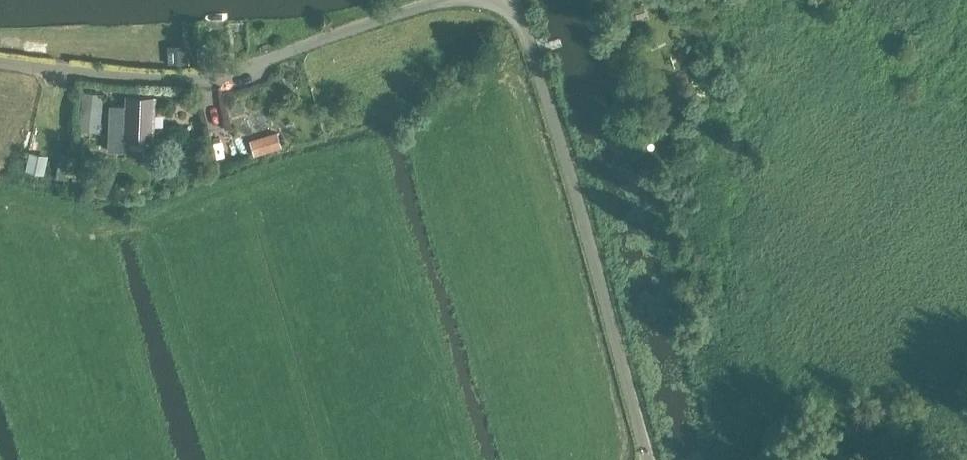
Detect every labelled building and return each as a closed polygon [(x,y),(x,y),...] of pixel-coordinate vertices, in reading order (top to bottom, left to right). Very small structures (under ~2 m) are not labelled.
[(167,66),(187,66),(186,47),(167,47),(167,66)] [(81,94),(79,132),(98,133),(100,95),(81,94)] [(127,96),(127,106),(111,105),(109,151),(125,152),(125,138),(153,139),(155,97),(127,96)] [(253,156),(279,147),(274,133),(249,142),(253,156)] [(30,154),(27,168),(43,171),(46,157),(30,154)]
